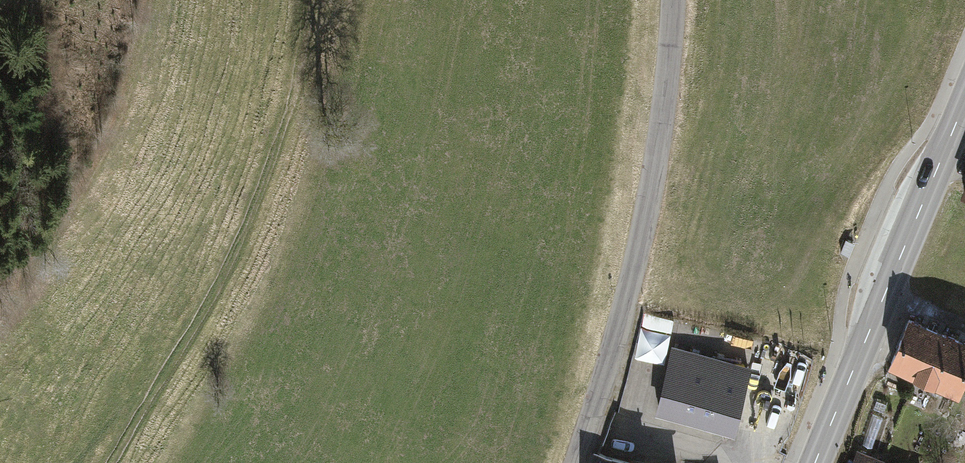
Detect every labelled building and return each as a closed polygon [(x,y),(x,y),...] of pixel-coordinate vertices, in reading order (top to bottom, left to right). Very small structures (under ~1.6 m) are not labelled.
[(854,241),(846,238),(840,253),(848,256),(854,241)] [(884,374),(908,383),(928,332),(904,322),(884,374)] [(668,359),(671,331),(649,328),(646,356),(668,359)] [(953,341),(928,332),(908,383),(933,393),(953,341)] [(953,341),(933,393),(959,403),(964,386),(964,346),(953,341)] [(674,353),(661,413),(730,429),(744,369),(674,353)] [(854,451),(849,462),(883,462),(854,451)]
